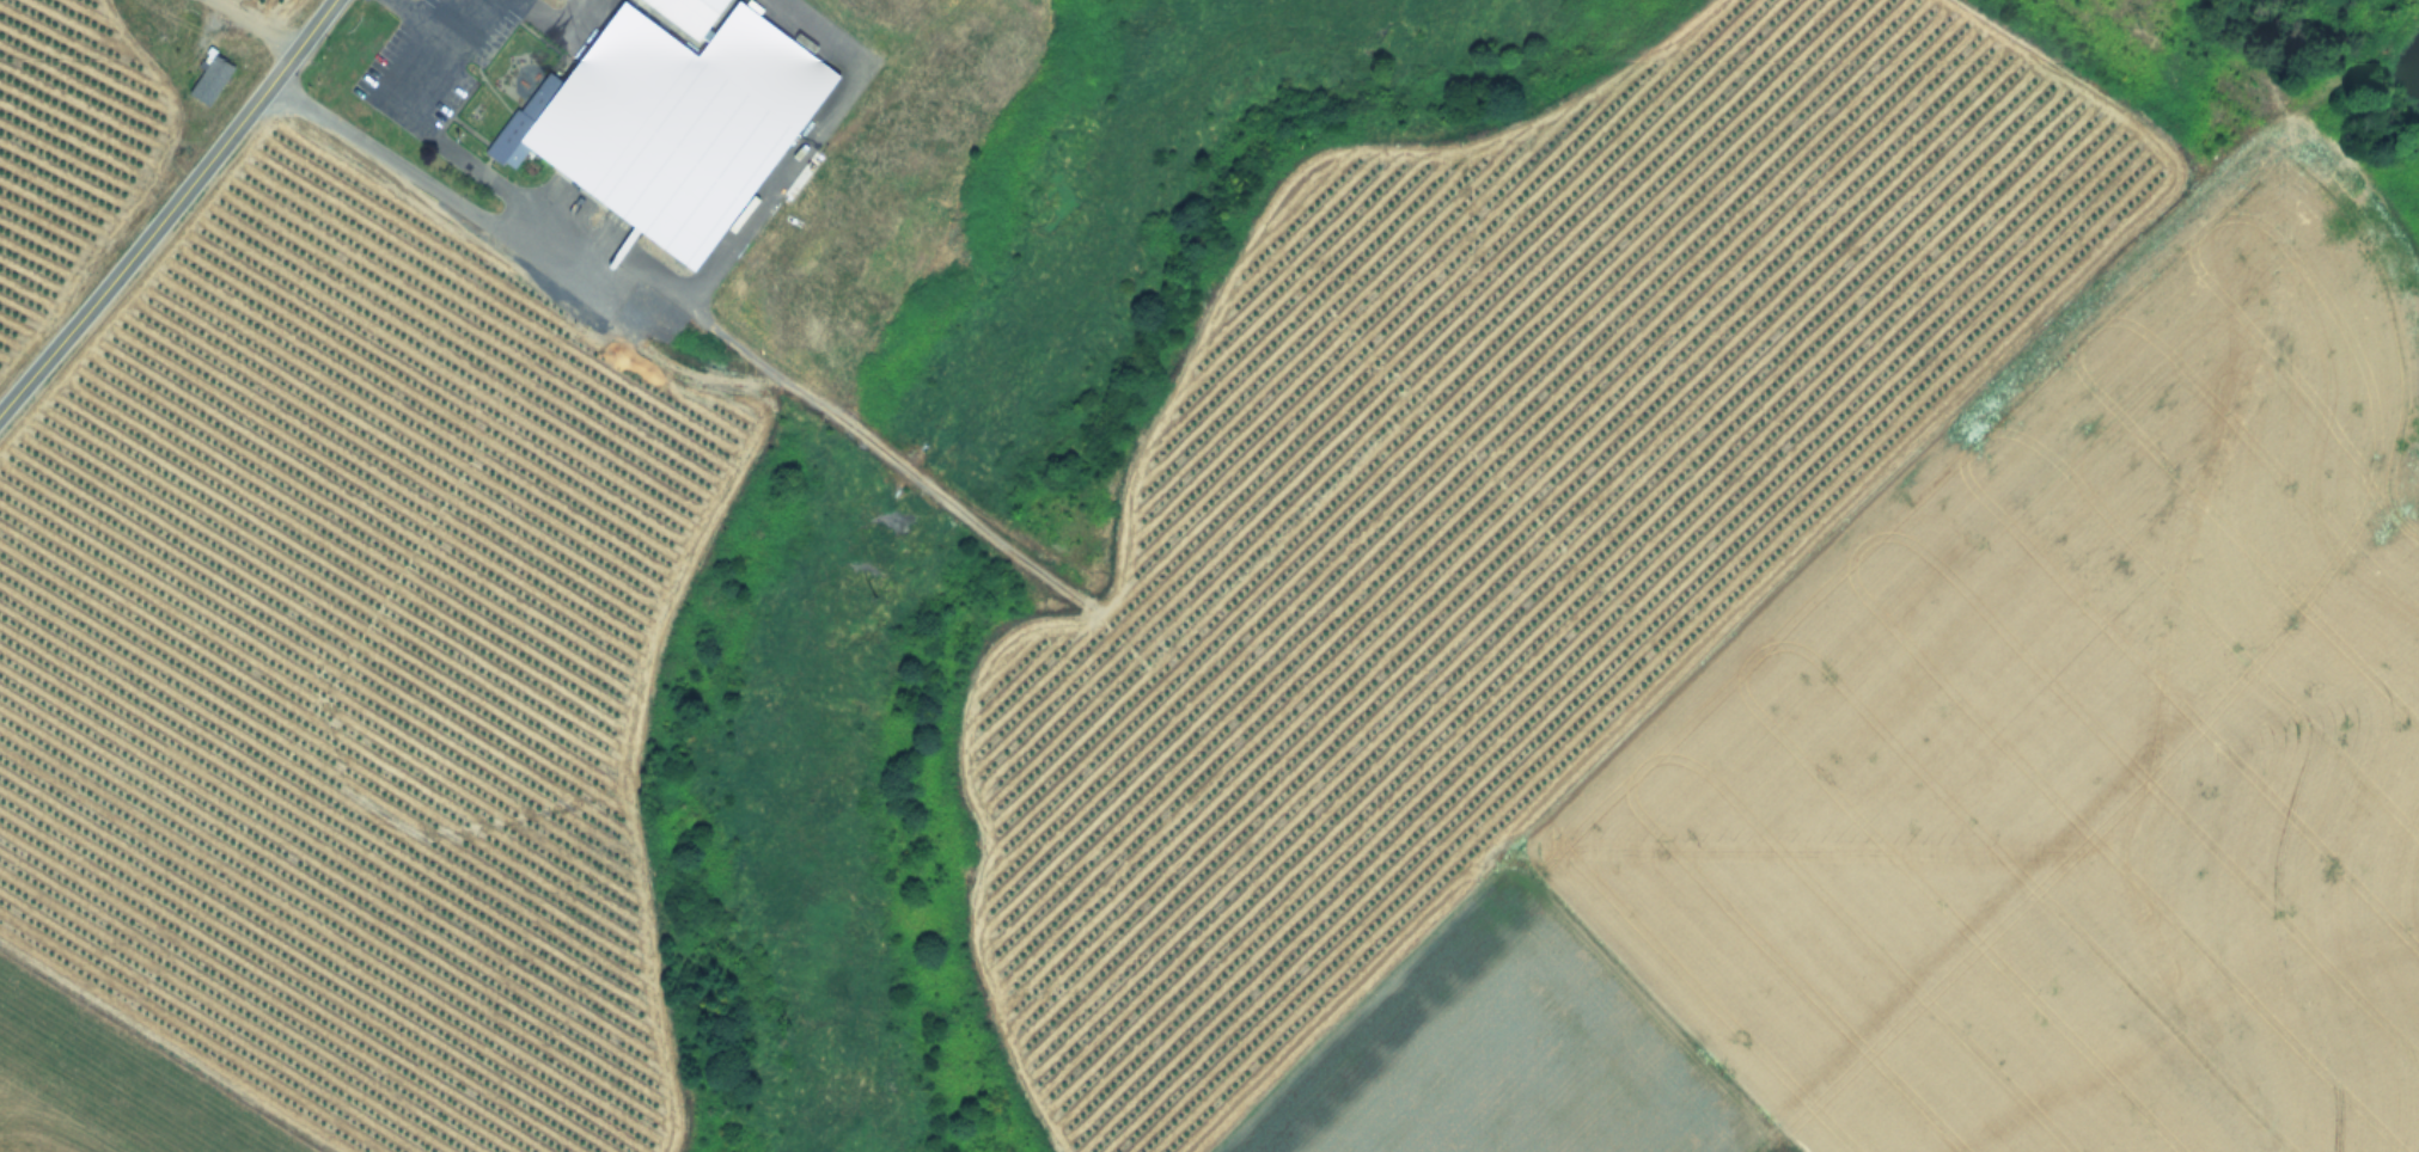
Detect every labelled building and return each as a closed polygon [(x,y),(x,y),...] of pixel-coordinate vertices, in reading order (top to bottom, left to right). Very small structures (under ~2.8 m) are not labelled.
[(833,74),(732,1),(694,55),(617,0),(604,0),(490,160),(508,173),(524,152),(691,272),(833,74)] [(563,10),(571,0),(551,0),(563,10)] [(697,39),(723,0),(637,0),(697,39)] [(228,66),(208,53),(184,88),(204,102),(228,66)]
